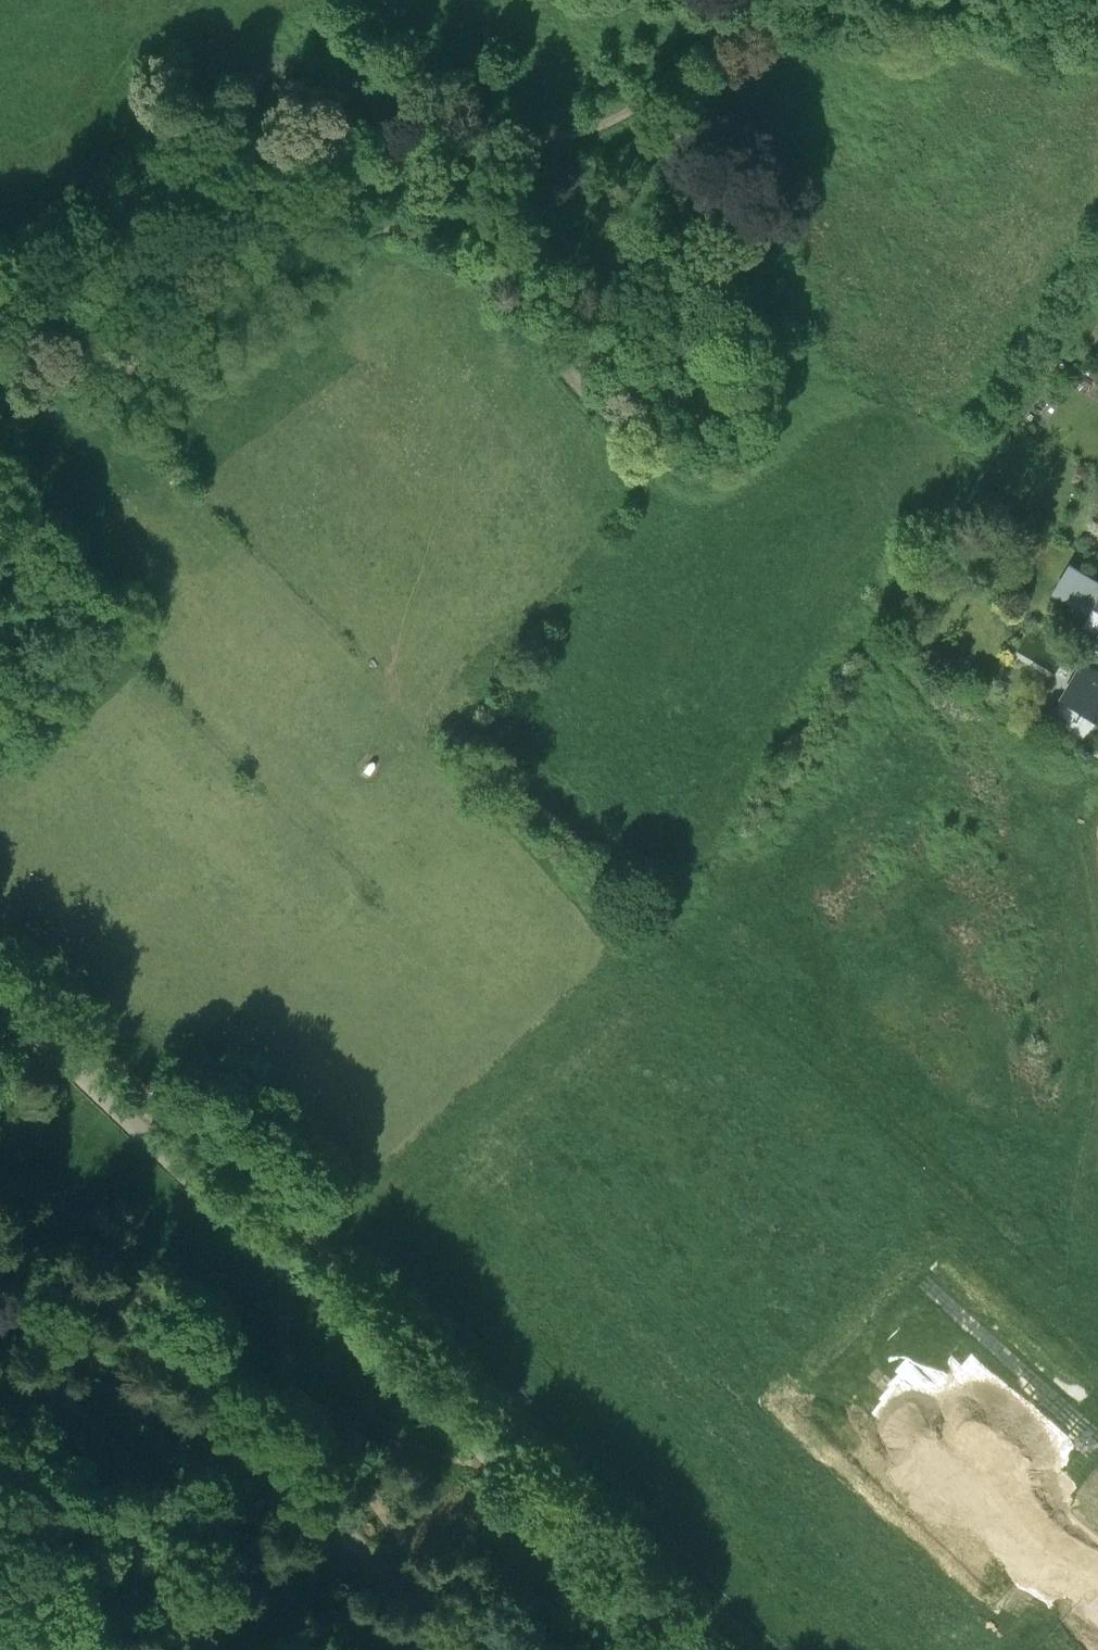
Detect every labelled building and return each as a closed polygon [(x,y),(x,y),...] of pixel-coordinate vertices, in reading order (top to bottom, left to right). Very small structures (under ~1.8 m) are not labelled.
[(1097,606),(1097,582),(1071,566),(1054,596),(1091,618),(1097,606)] [(1097,634),(1097,606),(1091,618),(1086,626),(1097,634)] [(1084,665),(1097,674),(1097,653),(1093,650),(1084,665)] [(1084,665),(1060,704),(1097,727),(1097,674),(1084,665)]
